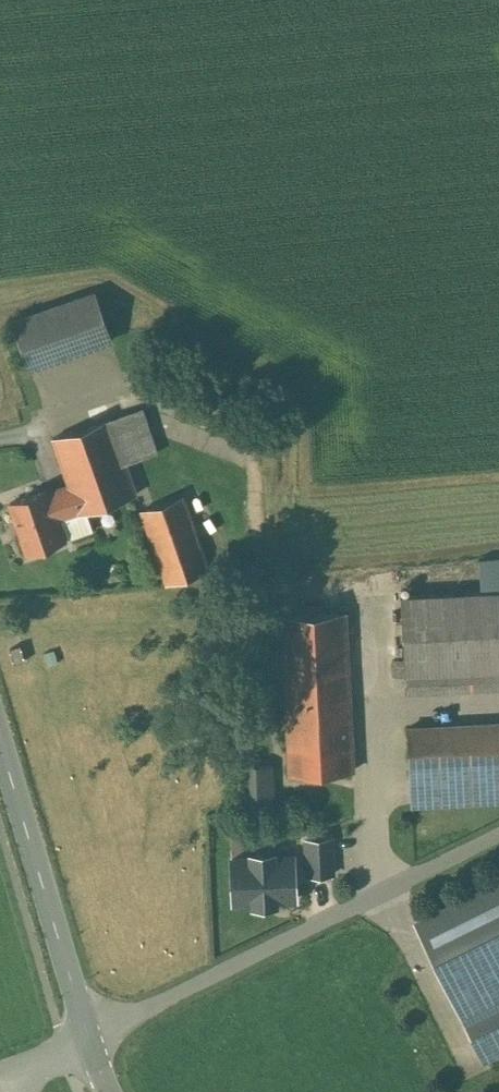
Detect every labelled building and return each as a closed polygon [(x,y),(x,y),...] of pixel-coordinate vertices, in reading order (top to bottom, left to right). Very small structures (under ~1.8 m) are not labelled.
[(109,337),(97,291),(12,317),(29,366),(109,337)] [(70,482),(48,489),(58,520),(136,493),(124,458),(145,450),(132,412),(55,438),(70,482)] [(65,540),(58,520),(48,489),(9,502),(26,553),(65,540)] [(207,566),(180,495),(142,508),(169,580),(207,566)] [(400,593),(403,674),(498,669),(498,587),(400,593)] [(344,611),(281,614),(290,772),(353,769),(344,611)] [(408,728),(413,803),(498,798),(498,722),(408,728)] [(271,783),(242,784),(243,812),(272,811),(271,783)] [(330,837),(309,838),(305,838),(307,871),(307,872),(307,873),(309,873),(329,872),(333,872),(333,870),(332,838),(332,837),(330,837)] [(251,856),(232,857),(233,900),(253,898),(253,904),(276,902),(276,898),(295,897),(293,855),(274,855),(273,852),(251,852),(251,856)] [(417,921),(458,1003),(498,982),(498,880),(417,921)] [(465,1017),(486,1058),(498,1051),(498,1001),(465,1017)]
